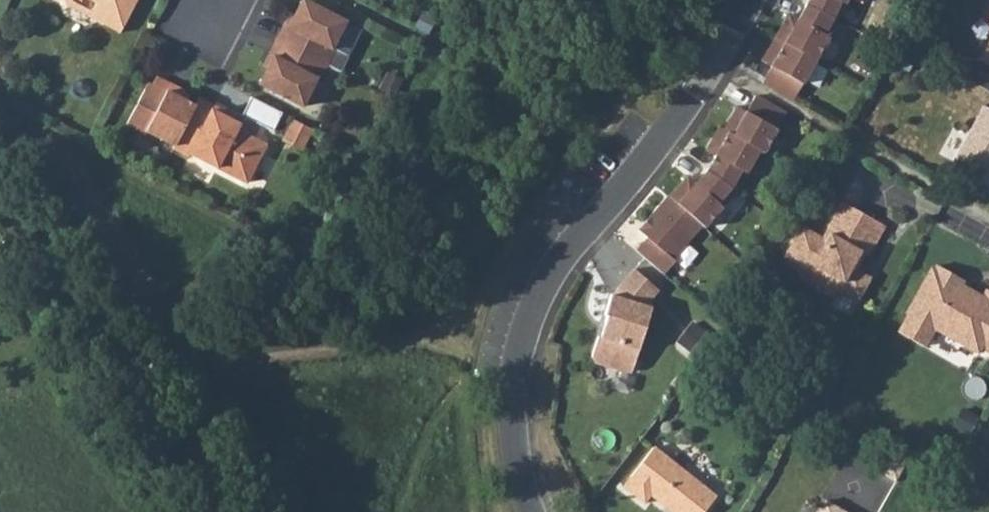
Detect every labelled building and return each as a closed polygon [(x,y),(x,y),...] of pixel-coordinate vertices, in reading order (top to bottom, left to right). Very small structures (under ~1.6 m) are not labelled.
[(88,0),(66,0),(69,7),(104,25),(106,20),(91,13),(95,4),(88,0)] [(95,4),(91,13),(106,20),(104,25),(120,33),(137,0),(88,0),(95,4)] [(805,5),(798,19),(788,14),(761,62),(770,68),(762,83),(793,100),(838,21),(847,0),(808,0),(805,5)] [(346,21),(307,2),(299,18),(294,15),(288,26),(284,24),(276,40),(326,65),(339,72),(361,30),(345,22),(346,21)] [(326,65),(276,40),(268,55),(272,57),(267,68),(272,71),(264,87),(302,107),(316,80),(319,80),(326,65)] [(980,59),(988,63),(988,41),(980,59)] [(146,132),(174,146),(194,105),(181,99),(184,92),(156,77),(151,86),(147,84),(126,125),(145,134),(146,132)] [(786,114),(755,96),(746,111),(737,106),(723,130),(718,127),(705,151),(714,156),(706,171),(695,184),(687,176),(669,197),(668,196),(645,223),(647,224),(640,232),(646,238),(635,251),(663,275),(676,261),(673,259),(702,225),(704,228),(736,191),(759,150),(764,153),(786,114)] [(282,113),(251,97),(241,116),(272,132),(282,113)] [(214,107),(198,98),(194,105),(172,149),(188,156),(189,154),(246,183),(266,145),(220,121),(223,117),(212,110),(214,107)] [(983,106),(950,165),(988,186),(988,183),(988,109),(983,106)] [(801,226),(783,257),(802,268),(807,267),(812,269),(814,266),(843,283),(846,293),(859,300),(871,278),(852,267),(860,253),(868,257),(885,227),(842,202),(827,228),(832,231),(826,241),(801,226)] [(807,267),(802,268),(806,282),(817,293),(832,297),(846,293),(843,283),(814,266),(812,269),(807,267)] [(937,266),(934,271),(931,270),(917,296),(919,297),(898,333),(923,347),(934,328),(977,353),(980,348),(988,353),(988,291),(987,290),(982,299),(960,286),(963,281),(937,266)] [(591,357),(595,364),(627,373),(633,370),(652,308),(646,306),(659,291),(634,270),(611,296),(604,315),(607,316),(600,337),(598,337),(591,357)] [(622,487),(644,504),(650,496),(671,511),(704,511),(717,497),(654,447),(622,487)] [(880,473),(896,482),(910,457),(894,448),(880,473)] [(825,501),(819,511),(845,511),(825,501)]
